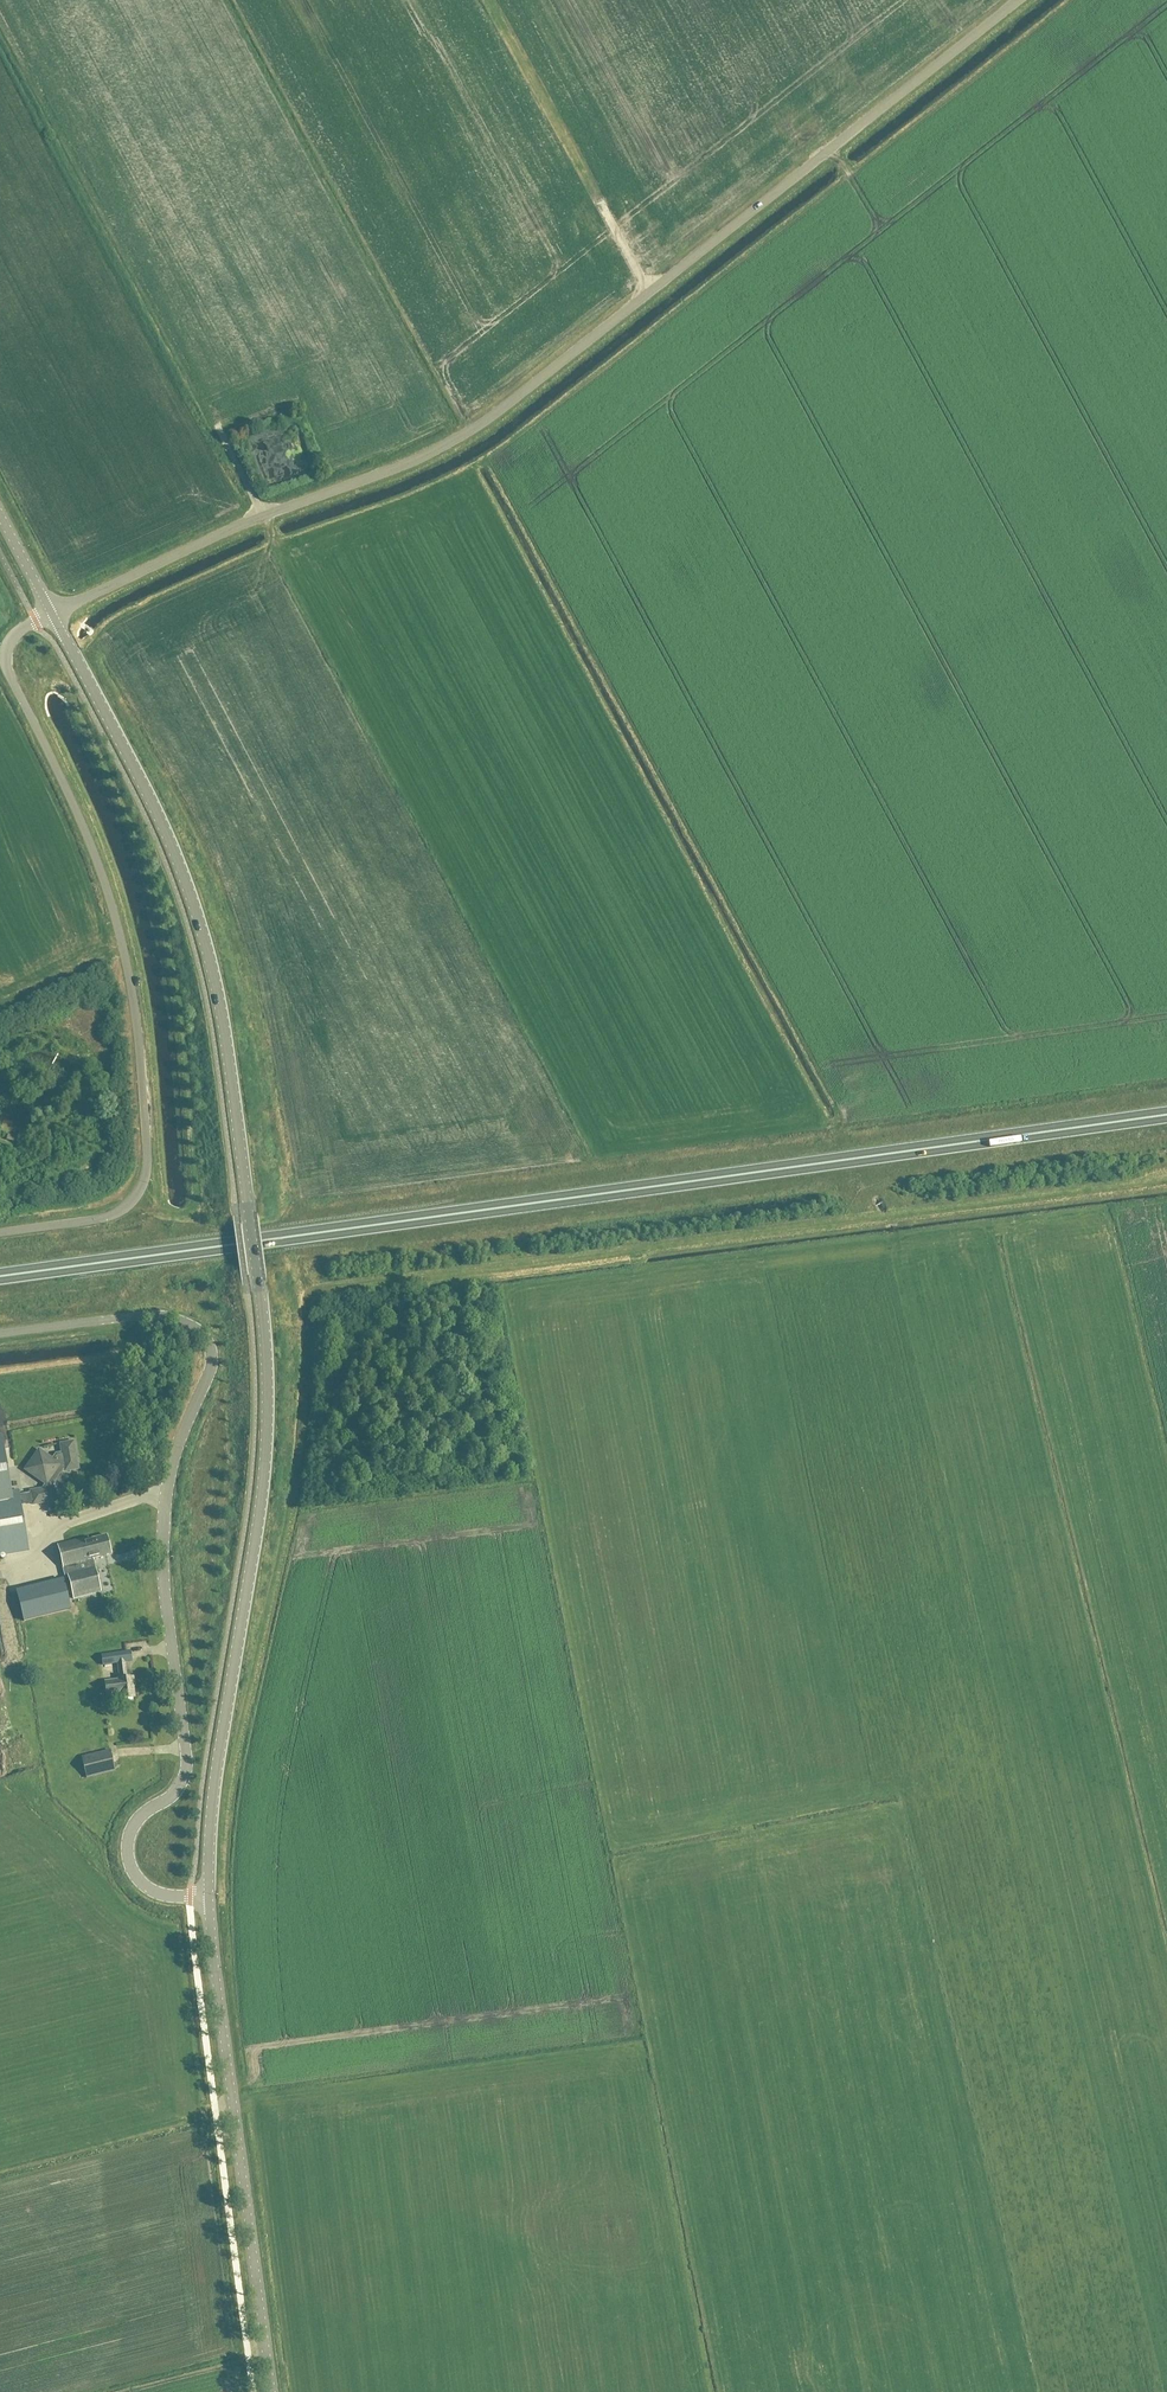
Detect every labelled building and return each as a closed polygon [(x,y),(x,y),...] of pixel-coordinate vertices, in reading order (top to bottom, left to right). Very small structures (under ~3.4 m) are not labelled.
[(74,1442),(60,1444),(62,1454),(56,1455),(52,1460),(39,1450),(25,1470),(46,1485),(42,1490),(30,1492),(31,1494),(19,1496),(18,1491),(11,1492),(1,1436),(0,1436),(0,1555),(29,1550),(21,1505),(32,1503),(33,1505),(56,1501),(54,1487),(51,1488),(49,1486),(64,1468),(65,1471),(78,1469),(74,1442)] [(103,1599),(101,1592),(93,1562),(94,1562),(93,1559),(111,1554),(106,1536),(89,1540),(88,1537),(57,1545),(66,1579),(68,1578),(75,1606),(103,1599)] [(130,1652),(102,1656),(103,1665),(117,1663),(119,1681),(104,1682),(106,1695),(121,1693),(122,1699),(134,1698),(133,1685),(134,1685),(133,1678),(127,1678),(125,1662),(131,1661),(130,1652)] [(81,1758),(86,1779),(115,1772),(109,1751),(81,1758)]
